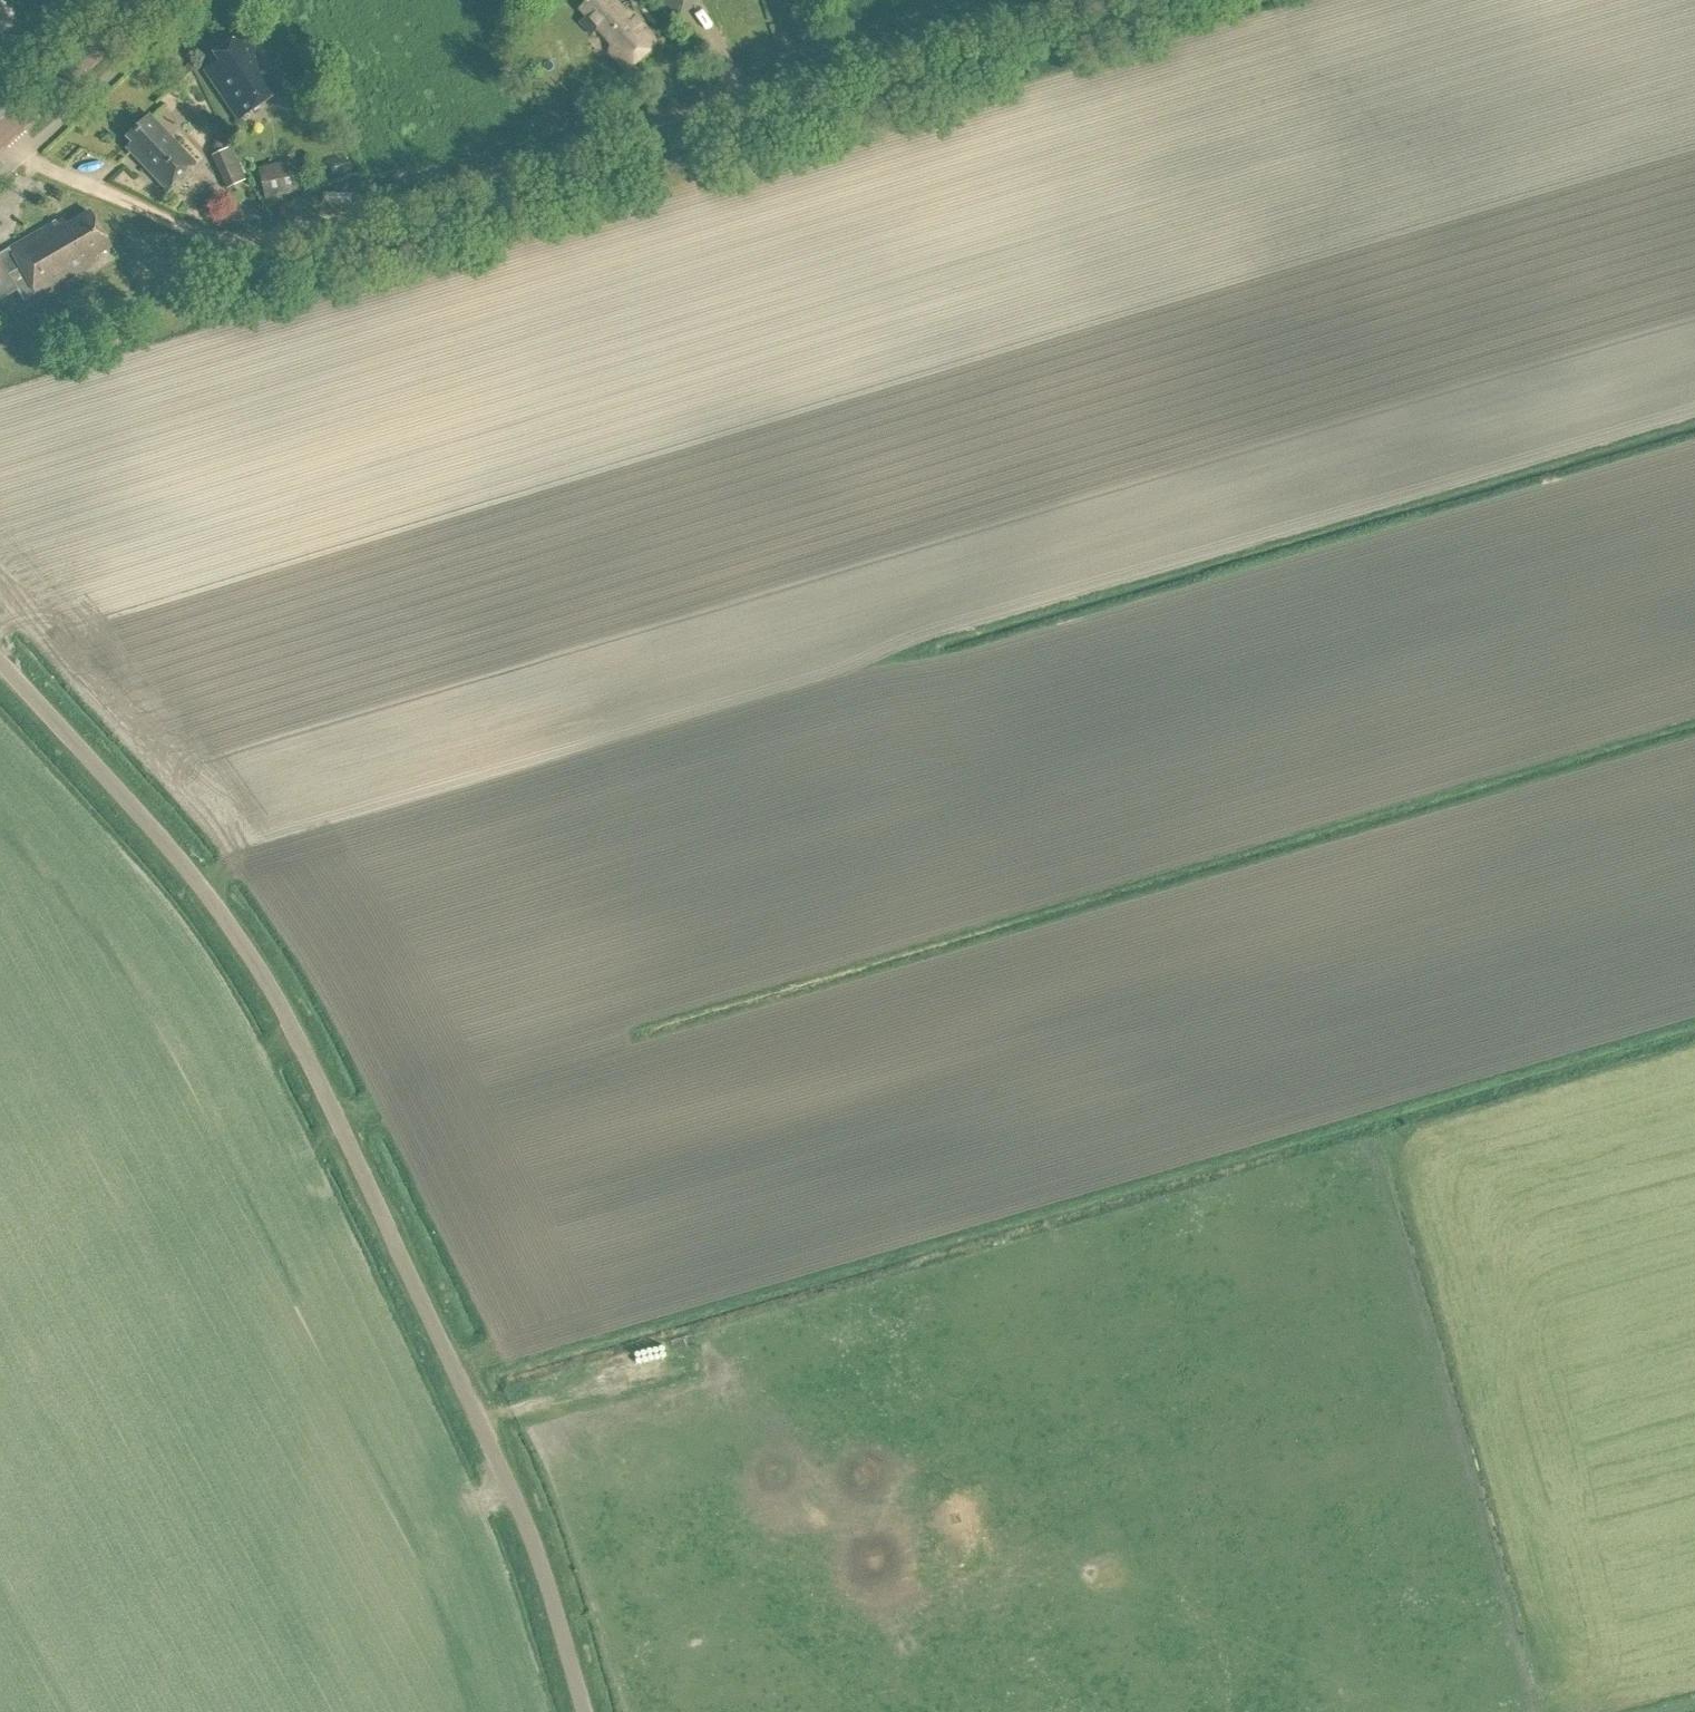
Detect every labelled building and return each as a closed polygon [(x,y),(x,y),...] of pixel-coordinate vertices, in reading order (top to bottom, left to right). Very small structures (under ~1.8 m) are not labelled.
[(641,25),(628,12),(626,14),(613,0),(593,0),(581,11),(587,18),(581,24),(593,37),(598,32),(612,46),(610,53),(628,73),(658,44),(641,25)] [(693,0),(669,0),(680,12),(693,0)] [(819,36),(805,0),(767,0),(786,48),(819,36)] [(281,91),(244,35),(213,56),(217,62),(204,71),(237,120),(281,91)] [(194,165),(148,116),(125,139),(131,146),(127,150),(166,192),(194,165)] [(228,149),(212,156),(226,188),(242,182),(228,149)] [(294,160),(260,169),(268,201),(302,193),(294,160)] [(0,262),(0,281),(8,277),(26,307),(91,270),(87,263),(110,249),(89,213),(65,227),(61,220),(8,251),(11,256),(0,262)]
